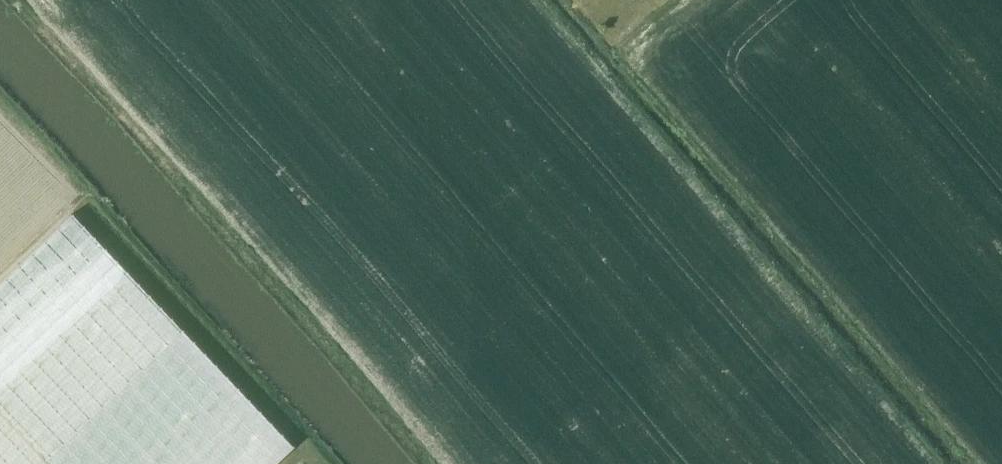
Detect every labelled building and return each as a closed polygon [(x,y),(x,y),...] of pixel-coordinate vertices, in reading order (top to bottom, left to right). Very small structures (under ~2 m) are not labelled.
[(291,448),(70,215),(0,281),(0,463),(274,463),(291,448)]
